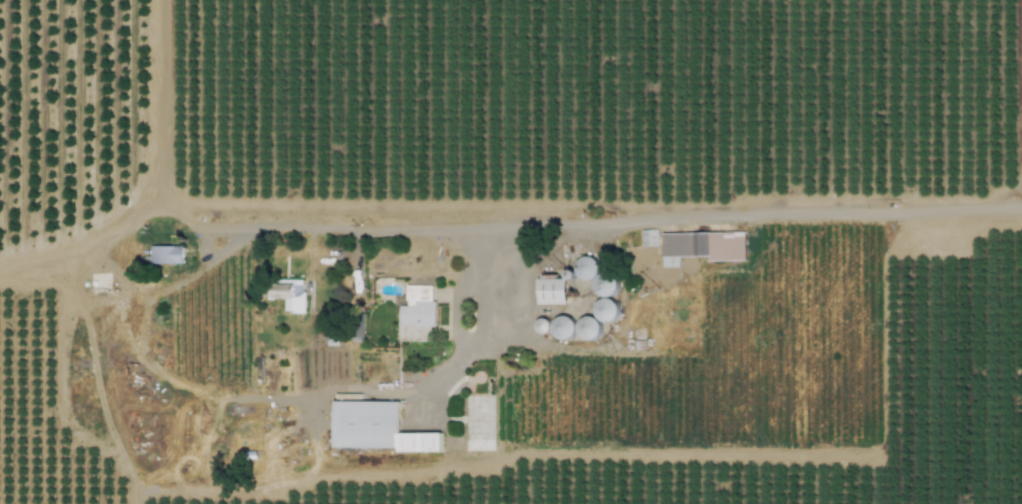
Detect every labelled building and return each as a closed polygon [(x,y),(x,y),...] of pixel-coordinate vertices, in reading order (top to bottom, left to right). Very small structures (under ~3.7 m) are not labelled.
[(657,229),(640,229),(640,246),(657,245),(657,229)] [(662,233),(662,266),(679,266),(679,256),(708,256),(709,261),(745,260),(744,232),(662,233)] [(182,246),(150,245),(150,262),(182,263),(182,246)] [(597,257),(576,257),(576,271),(568,271),(568,281),(597,281),(597,257)] [(592,292),(613,297),(618,276),(597,272),(592,292)] [(567,303),(566,278),(539,278),(540,304),(567,303)] [(304,312),(303,279),(272,280),(272,298),(284,298),(285,313),(304,312)] [(399,340),(431,341),(431,326),(435,326),(435,300),(432,300),(432,285),(406,285),(406,306),(399,306),(399,340)] [(465,395),(464,449),(492,449),(493,396),(465,395)] [(441,451),(441,433),(399,432),(399,401),(333,400),(333,447),(397,447),(397,451),(441,451)]
